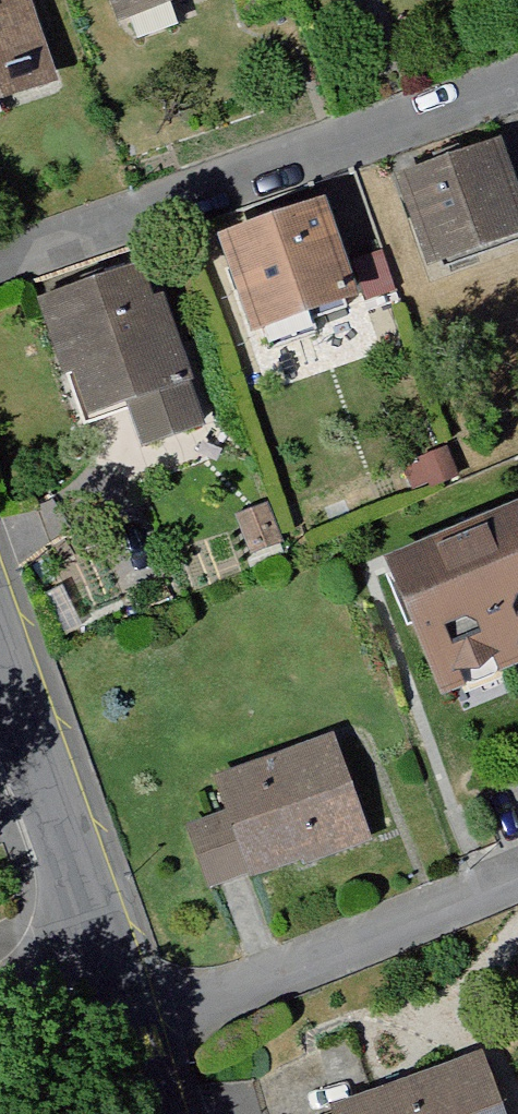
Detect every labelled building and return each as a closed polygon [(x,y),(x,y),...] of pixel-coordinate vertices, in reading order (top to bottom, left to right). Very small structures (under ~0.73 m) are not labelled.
[(43,96),(8,0),(0,0),(0,112),(43,96)] [(91,36),(204,0),(80,0),(91,36)] [(486,149),(379,185),(411,279),(517,243),(486,149)] [(303,219),(199,253),(229,346),(334,312),(303,219)] [(130,269),(13,309),(55,432),(103,415),(119,460),(188,437),(130,269)] [(440,546),(497,686),(517,677),(517,533),(511,516),(440,546)] [(440,546),(368,574),(426,714),(497,686),(440,546)] [(318,752),(199,785),(208,816),(177,825),(197,896),(347,854),(318,752)] [(322,1113),(496,1113),(481,1064),(321,1111),(322,1113)]
